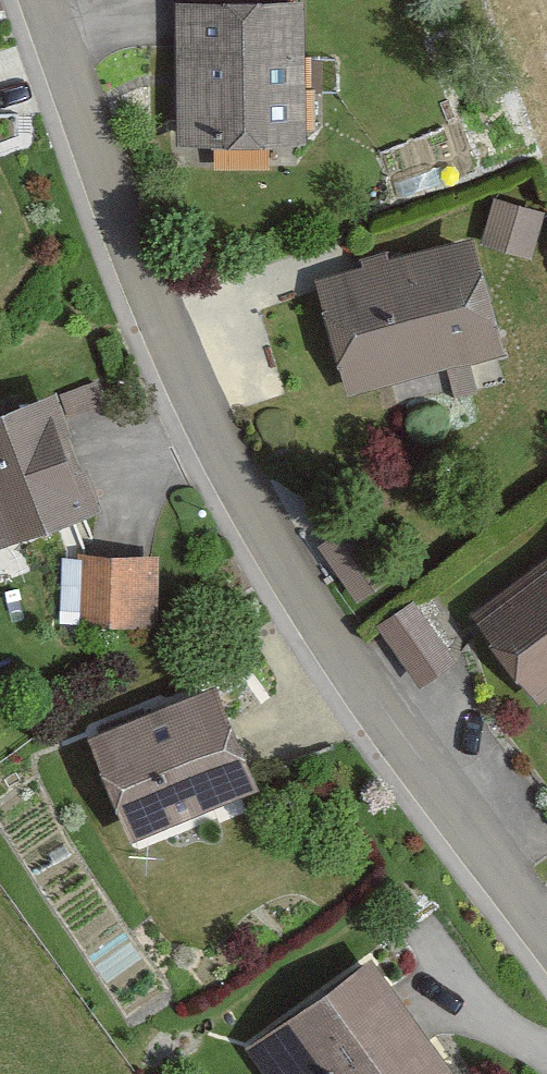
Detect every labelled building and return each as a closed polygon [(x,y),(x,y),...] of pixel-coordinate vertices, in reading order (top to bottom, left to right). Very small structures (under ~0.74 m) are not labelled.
[(303,153),(302,9),(171,10),(172,153),(303,153)] [(537,217),(491,205),(479,249),(525,262),(537,217)] [(466,243),(314,287),(346,398),(499,354),(466,243)] [(93,512),(46,396),(0,415),(0,550),(93,512)] [(385,579),(350,526),(314,550),(349,603),(385,579)] [(152,632),(153,563),(75,561),(73,631),(152,632)] [(468,623),(533,706),(546,694),(546,561),(468,623)] [(452,666),(409,609),(374,635),(416,692),(452,666)] [(250,791),(209,690),(83,740),(124,842),(250,791)] [(369,961),(239,1053),(254,1073),(449,1073),(369,961)]
